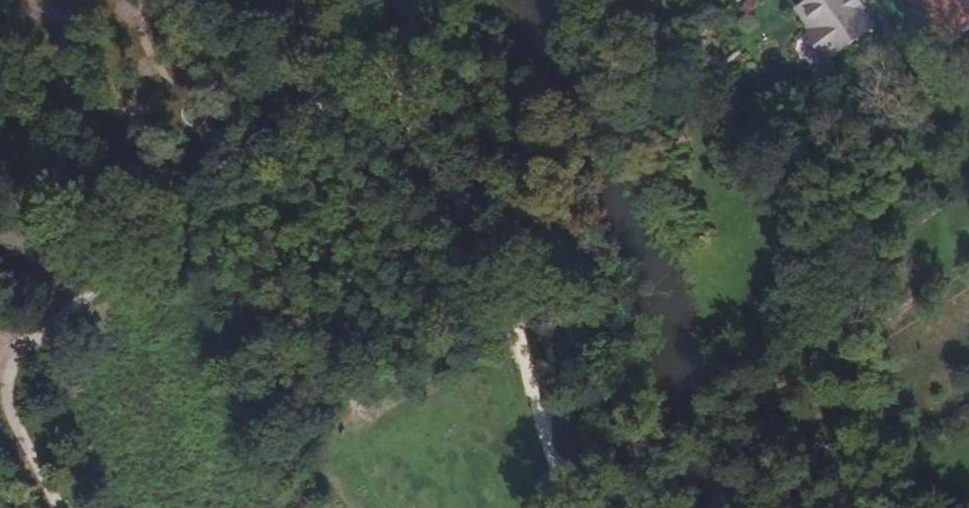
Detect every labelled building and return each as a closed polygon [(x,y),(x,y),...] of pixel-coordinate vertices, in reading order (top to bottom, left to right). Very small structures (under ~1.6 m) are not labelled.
[(756,2),(752,0),(745,0),(740,9),(748,15),(756,2)] [(858,0),(805,0),(799,4),(814,24),(808,27),(806,29),(825,57),(871,24),(859,6),(861,4),(858,0)] [(943,38),(968,24),(968,3),(967,0),(914,0),(943,38)] [(794,8),(808,27),(814,24),(799,4),(794,8)]
